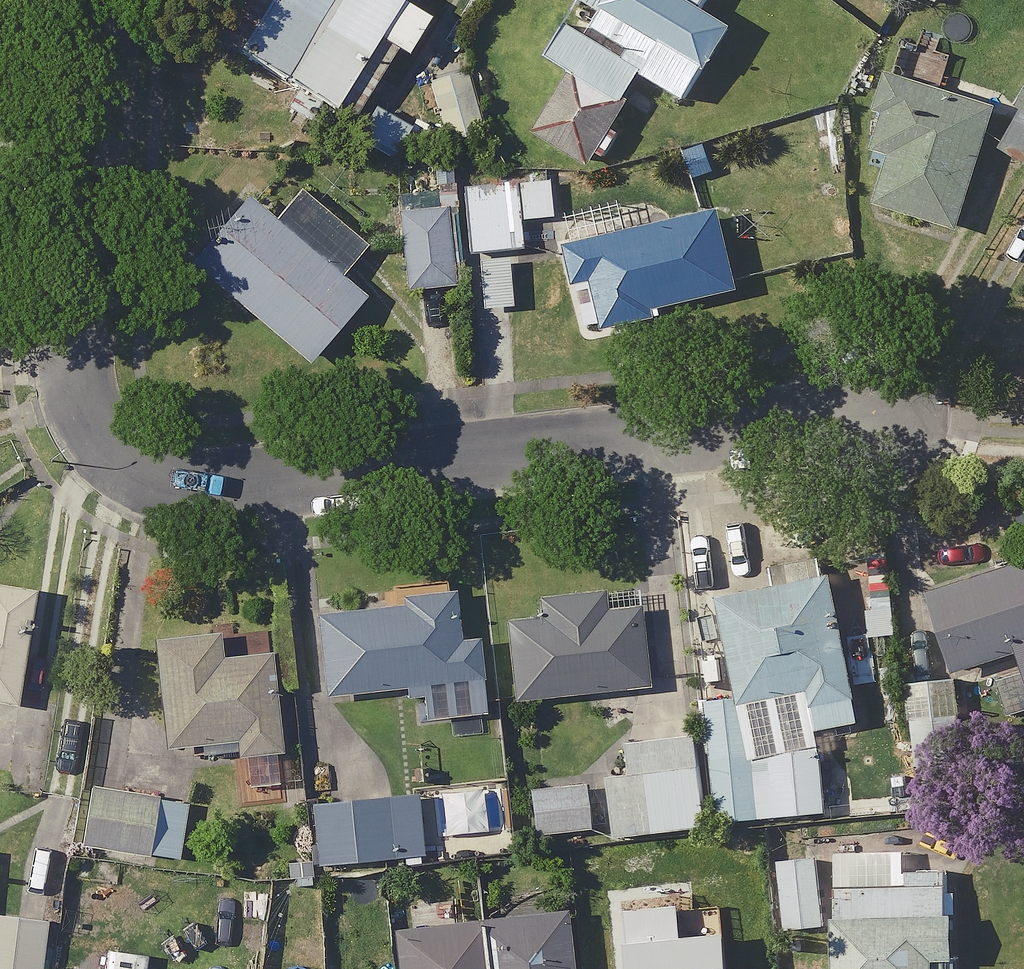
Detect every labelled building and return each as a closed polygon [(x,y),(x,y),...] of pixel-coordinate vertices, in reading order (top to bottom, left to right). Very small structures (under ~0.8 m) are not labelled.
[(426,62),(459,6),(449,0),(258,0),(231,46),(306,90),(294,111),(325,129),(337,108),(368,126),(411,53),(426,62)] [(689,0),(589,0),(587,3),(607,15),(594,35),(578,25),(556,59),(585,78),(546,139),(597,171),(636,109),(655,78),(699,106),(744,35),(689,0)] [(1006,114),(901,78),(888,115),(897,118),(885,152),(903,159),(887,206),(964,233),(1006,114)] [(1005,159),(1023,168),(1023,118),(1005,159)] [(716,143),(687,151),(697,184),(726,175),(716,143)] [(467,209),(475,289),(478,313),(524,308),(519,256),(537,254),(534,223),(562,220),(558,183),(465,192),(467,209)] [(322,369),(377,305),(347,279),(371,251),(315,202),(290,231),(265,209),(210,273),(322,369)] [(579,247),(601,331),(613,328),(615,336),(678,320),(675,311),(750,291),(728,207),(579,247)] [(475,289),(467,209),(410,215),(418,295),(475,289)] [(867,726),(841,562),(778,572),(781,592),(732,600),(748,704),(713,710),(732,829),(838,812),(826,733),(867,726)] [(940,592),(964,675),(1023,658),(1023,568),(940,592)] [(32,710),(51,596),(0,587),(0,705),(32,710)] [(419,704),(500,693),(492,639),(477,641),(471,594),(416,601),(417,609),(329,621),(339,701),(417,690),(419,704)] [(657,687),(648,598),(552,607),(554,625),(518,628),(525,700),(657,687)] [(905,599),(874,602),(878,647),(908,645),(905,599)] [(233,663),(230,641),(170,647),(180,753),(249,746),(251,760),(295,755),(285,658),(233,663)] [(1007,681),(1020,728),(1023,727),(1023,676),(1007,681)] [(964,681),(916,688),(933,814),(981,808),(964,681)] [(719,830),(708,739),(640,747),(643,774),(620,776),(628,841),(719,830)] [(600,778),(537,783),(541,840),(605,834),(600,778)] [(94,795),(91,841),(78,840),(76,861),(95,863),(96,858),(193,866),(198,804),(94,795)] [(433,860),(428,796),(325,804),(330,868),(433,860)] [(914,854),(846,855),(847,968),(966,968),(965,871),(914,872),(914,854)] [(832,929),(829,858),(790,860),(793,931),(832,929)] [(575,916),(407,939),(411,968),(582,968),(575,916)] [(0,920),(0,968),(55,968),(59,925),(0,920)]
